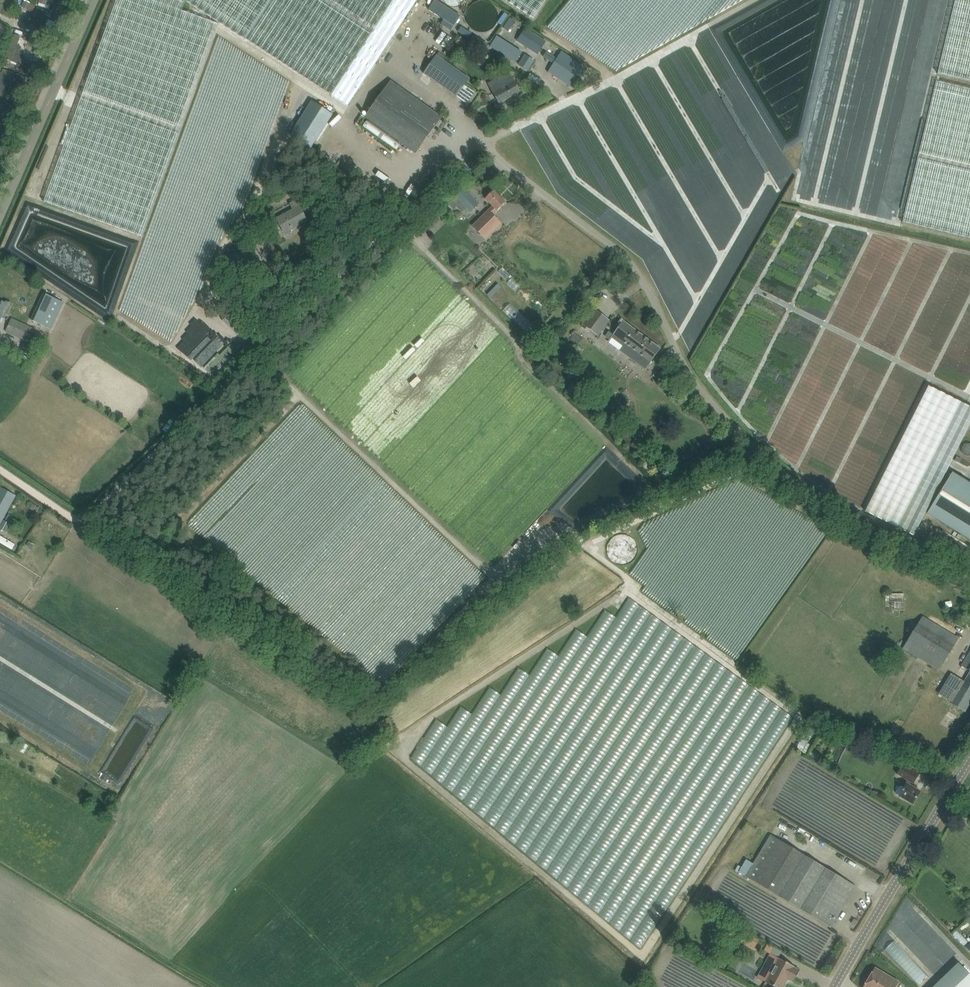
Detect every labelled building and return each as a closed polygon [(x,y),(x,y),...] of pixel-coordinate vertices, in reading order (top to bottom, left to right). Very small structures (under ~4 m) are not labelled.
[(42,6),(54,9),(56,0),(44,0),(42,6)] [(43,202),(142,237),(219,25),(181,11),(181,10),(184,2),(178,0),(116,0),(43,202)] [(218,23),(347,106),(406,16),(417,0),(183,0),(218,23)] [(435,0),(428,10),(444,20),(454,27),(460,17),(435,0)] [(533,20),(546,0),(503,0),(533,20)] [(969,82),(969,0),(955,0),(937,75),(969,82)] [(459,12),(466,16),(472,6),(465,2),(459,12)] [(65,15),(67,9),(59,7),(57,13),(65,15)] [(51,30),(55,12),(39,8),(34,26),(51,30)] [(508,31),(515,21),(510,18),(503,28),(508,31)] [(9,36),(13,29),(0,23),(0,32),(9,36)] [(461,33),(471,39),(474,34),(464,28),(461,33)] [(517,41),(537,55),(546,42),(525,28),(517,41)] [(413,45),(417,38),(413,35),(408,43),(413,45)] [(21,52),(25,38),(18,36),(14,51),(21,52)] [(454,43),(463,52),(470,45),(461,36),(454,43)] [(475,36),(472,41),(484,49),(487,44),(475,36)] [(522,53),(497,36),(490,47),(515,63),(522,53)] [(574,90),(587,70),(561,52),(556,60),(546,54),(543,57),(553,64),(547,73),(574,90)] [(525,55),(519,65),(527,71),(534,60),(525,55)] [(436,56),(423,74),(432,79),(456,97),(469,79),(444,61),(436,56)] [(1,94),(13,94),(15,73),(2,72),(1,94)] [(520,92),(515,83),(511,76),(490,88),(499,104),(520,92)] [(539,77),(536,83),(546,89),(549,84),(539,77)] [(936,80),(902,222),(969,238),(969,88),(936,80)] [(391,81),(365,117),(416,154),(442,117),(391,81)] [(304,94),(282,127),(303,140),(325,107),(304,94)] [(450,200),(460,211),(465,207),(470,212),(479,204),(463,188),(450,200)] [(501,224),(493,215),(498,210),(505,202),(494,190),(487,198),(486,198),(493,206),(486,213),(480,219),(472,227),(485,240),(501,224)] [(277,219),(285,233),(307,221),(297,202),(291,206),(293,210),(277,219)] [(473,282),(478,278),(472,269),(467,273),(473,282)] [(498,277),(484,290),(490,296),(504,282),(498,277)] [(510,284),(519,294),(524,290),(515,280),(510,284)] [(43,293),(31,320),(51,330),(64,302),(43,293)] [(506,313),(532,338),(539,331),(513,305),(506,313)] [(603,328),(609,320),(594,310),(588,318),(582,327),(589,332),(590,330),(598,335),(603,328)] [(30,342),(35,330),(12,319),(5,332),(30,342)] [(660,349),(623,321),(614,334),(634,350),(629,357),(644,369),(650,362),(660,349)] [(865,511),(913,536),(969,423),(969,408),(928,386),(865,511)] [(702,419),(707,411),(697,404),(692,412),(702,419)] [(927,514),(969,540),(969,484),(952,473),(927,514)] [(16,495),(0,487),(0,524),(16,495)] [(0,529),(6,532),(10,524),(4,521),(0,529)] [(19,545),(0,536),(0,537),(0,543),(16,551),(19,545)] [(28,566),(45,577),(51,568),(34,557),(28,566)] [(33,600),(28,607),(37,612),(42,605),(33,600)] [(903,648),(938,670),(958,638),(922,617),(903,648)] [(961,666),(968,670),(965,675),(968,677),(969,678),(969,651),(961,666)] [(942,696),(953,703),(963,709),(965,710),(969,702),(969,686),(964,682),(955,676),(953,679),(944,694),(942,696)] [(388,738),(396,734),(388,718),(378,722),(383,735),(386,734),(388,738)] [(809,740),(803,737),(797,747),(796,748),(807,754),(811,745),(807,743),(809,740)] [(897,795),(899,796),(904,799),(912,804),(920,792),(909,785),(911,783),(913,784),(918,774),(910,769),(902,765),(897,774),(906,780),(904,782),(906,784),(904,787),(902,786),(901,786),(899,787),(898,788),(897,789),(896,790),(896,792),(896,794),(897,795)] [(104,774),(101,779),(106,782),(108,777),(109,777),(104,774)] [(750,879),(822,923),(830,928),(855,887),(847,882),(770,835),(753,863),(747,860),(739,872),(745,876),(750,879)] [(745,932),(741,940),(755,948),(759,940),(745,932)] [(767,943),(764,950),(770,953),(774,947),(767,943)] [(765,982),(774,986),(783,986),(787,979),(793,982),(799,971),(794,968),(794,966),(770,953),(757,978),(765,982)] [(964,958),(934,986),(969,986),(969,965),(964,958)] [(899,982),(875,968),(863,986),(896,986),(899,982)]
